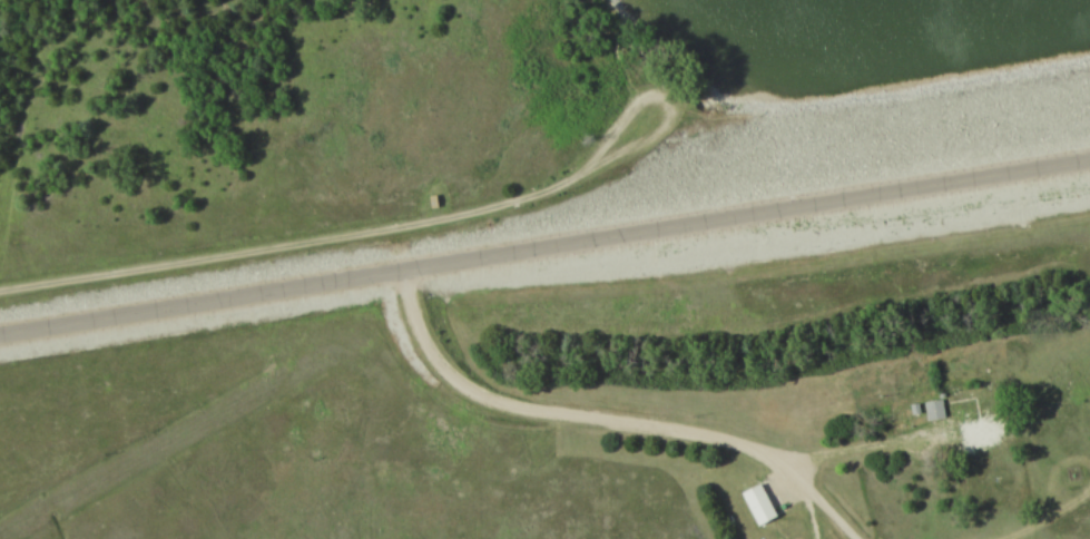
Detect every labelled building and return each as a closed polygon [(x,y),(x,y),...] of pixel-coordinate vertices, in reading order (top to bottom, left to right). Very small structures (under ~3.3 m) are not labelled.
[(926,420),(943,418),(941,399),(924,401),(926,420)] [(963,422),(965,445),(999,443),(997,420),(963,422)] [(742,490),(755,525),(776,517),(762,482),(742,490)]
